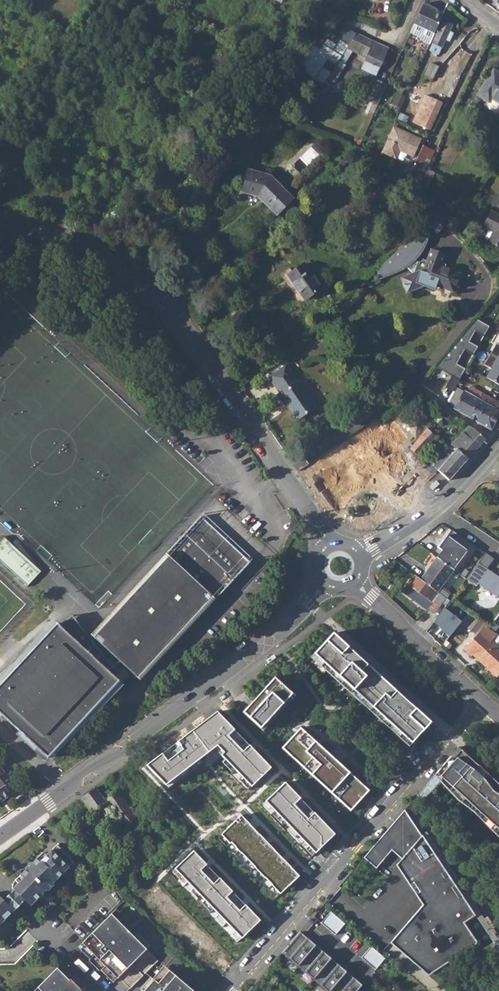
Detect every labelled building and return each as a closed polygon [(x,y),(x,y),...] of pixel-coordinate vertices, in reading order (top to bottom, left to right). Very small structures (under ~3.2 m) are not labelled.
[(424,3),(414,25),(417,26),(413,34),(420,37),(421,40),(430,44),(443,14),(433,10),(434,8),(424,3)] [(450,31),(453,24),(443,20),(429,50),(435,53),(434,55),(436,57),(438,54),(439,54),(446,39),(450,41),(454,33),(450,31)] [(376,76),(388,49),(356,34),(347,49),(353,52),(367,58),(362,69),(376,76)] [(344,65),(345,65),(353,52),(347,49),(339,61),(344,65)] [(336,66),(343,70),(345,66),(345,65),(344,65),(339,61),(336,66)] [(433,79),(439,67),(431,63),(425,75),(433,79)] [(335,83),(343,70),(336,66),(328,79),(335,83)] [(493,70),(477,95),(487,102),(489,97),(498,104),(498,73),(493,70)] [(323,95),(330,85),(326,82),(320,92),(323,95)] [(372,118),(387,86),(379,82),(376,83),(369,99),(370,100),(364,114),(372,118)] [(430,130),(442,103),(425,95),(413,122),(430,130)] [(302,121),(312,126),(313,122),(304,118),(302,121)] [(421,140),(393,127),(382,152),(396,159),(399,151),(414,157),(421,140)] [(421,180),(435,151),(424,145),(410,175),(421,180)] [(330,162),(339,167),(342,161),(333,157),(330,162)] [(429,186),(435,173),(428,169),(421,183),(429,186)] [(277,215),(293,199),(270,176),(248,170),(242,192),(258,196),(277,215)] [(398,196),(400,189),(387,185),(385,193),(398,196)] [(475,212),(479,205),(473,201),(469,208),(475,212)] [(491,211),(482,227),(493,232),(488,243),(498,248),(498,215),(491,211)] [(437,234),(448,223),(438,212),(427,223),(430,227),(437,234)] [(376,271),(382,277),(396,273),(407,268),(416,260),(424,250),(428,239),(430,227),(427,223),(376,271)] [(453,292),(460,274),(447,269),(445,263),(442,262),(445,254),(431,249),(426,260),(422,259),(422,260),(417,262),(413,273),(402,278),(407,292),(429,284),(453,292)] [(305,300),(322,289),(305,264),(288,275),(305,300)] [(438,367),(460,380),(466,369),(457,364),(465,351),(474,356),(479,347),(470,342),(475,332),(484,338),(490,327),(477,319),(438,367)] [(498,385),(498,345),(497,343),(484,365),(491,369),(486,377),(498,385)] [(274,385),(298,421),(317,408),(287,364),(271,375),(277,384),(274,385)] [(277,384),(271,375),(268,377),(274,385),(277,384)] [(164,398),(175,396),(176,391),(173,386),(168,384),(163,387),(161,393),(164,398)] [(470,386),(466,393),(457,388),(448,403),(455,407),(454,409),(491,430),(494,426),(496,427),(498,421),(498,403),(470,386)] [(161,393),(155,393),(150,396),(150,402),(153,406),(159,407),(164,398),(161,393)] [(418,456),(436,437),(430,431),(432,428),(429,426),(410,449),(418,456)] [(449,481),(486,439),(475,430),(469,426),(462,433),(468,438),(453,454),(451,456),(444,450),(435,460),(438,463),(434,467),(449,481)] [(448,449),(453,454),(468,438),(462,433),(448,449)] [(328,493),(343,483),(338,475),(347,470),(336,454),(312,469),(328,493)] [(397,487),(405,480),(392,465),(364,487),(378,505),(398,489),(397,487)] [(252,560),(203,514),(91,634),(140,680),(252,560)] [(442,550),(437,557),(454,569),(467,551),(447,536),(438,547),(442,550)] [(0,542),(0,561),(27,586),(41,571),(4,537),(0,542)] [(442,585),(454,569),(437,557),(421,579),(438,591),(442,585)] [(477,562),(464,579),(476,587),(478,584),(497,598),(498,596),(498,578),(477,562)] [(435,613),(446,597),(438,591),(421,579),(414,574),(408,583),(415,589),(410,595),(435,613)] [(438,591),(446,597),(450,592),(442,585),(438,591)] [(468,613),(460,623),(471,631),(476,635),(485,626),(468,613)] [(48,757),(119,682),(106,670),(111,666),(72,615),(59,626),(56,623),(26,654),(25,653),(24,653),(18,658),(16,660),(13,664),(13,665),(13,666),(15,667),(0,683),(0,712),(48,757)] [(496,677),(498,674),(498,636),(485,626),(476,635),(463,649),(471,656),(472,655),(474,653),(487,665),(487,669),(496,677)] [(405,746),(427,721),(334,638),(311,663),(405,746)] [(472,655),(487,669),(487,665),(474,653),(472,655)] [(18,658),(0,671),(0,683),(15,667),(13,666),(13,665),(13,664),(16,660),(18,658)] [(258,731),(292,694),(274,677),(240,713),(258,731)] [(271,770),(217,712),(147,766),(167,786),(215,748),(253,787),(271,770)] [(350,812),(369,791),(299,727),(280,749),(350,812)] [(498,829),(498,785),(459,749),(418,794),(424,799),(444,779),(498,829)] [(11,794),(0,778),(0,802),(11,794)] [(284,785),(264,803),(313,855),(333,836),(284,785)] [(154,835),(161,827),(150,813),(147,816),(141,810),(136,814),(117,790),(105,799),(96,787),(82,797),(121,853),(137,841),(149,830),(154,835)] [(402,859),(406,862),(403,866),(414,883),(420,892),(426,901),(423,905),(390,943),(395,947),(399,943),(429,969),(475,938),(465,923),(476,915),(423,836),(422,836),(405,810),(364,858),(377,869),(392,851),(402,859)] [(242,813),(222,832),(280,893),(300,873),(242,813)] [(66,853),(57,845),(47,855),(42,861),(38,857),(14,882),(12,887),(15,889),(25,900),(31,906),(47,889),(49,890),(54,885),(53,883),(75,862),(72,859),(74,858),(68,852),(66,853)] [(192,851),(173,869),(241,939),(260,921),(192,851)] [(42,861),(47,855),(44,852),(38,857),(42,861)] [(406,862),(402,859),(397,865),(410,885),(414,883),(403,866),(406,862)] [(25,900),(15,889),(4,900),(14,910),(25,900)] [(423,905),(426,901),(420,892),(416,895),(423,905)] [(0,896),(0,924),(14,910),(4,900),(0,896)] [(322,923),(335,935),(345,924),(332,912),(322,923)] [(83,942),(95,954),(94,955),(98,959),(105,966),(107,965),(130,988),(158,960),(147,949),(145,951),(133,939),(135,937),(111,914),(83,942)] [(327,990),(357,990),(363,984),(300,931),(282,952),(327,990)] [(399,943),(395,947),(429,976),(478,943),(475,938),(429,969),(399,943)] [(362,957),(376,970),(386,959),(371,946),(362,957)] [(69,980),(57,968),(34,990),(81,990),(82,990),(75,983),(70,979),(69,980)] [(170,971),(159,984),(155,980),(144,990),(194,990),(170,971)]
